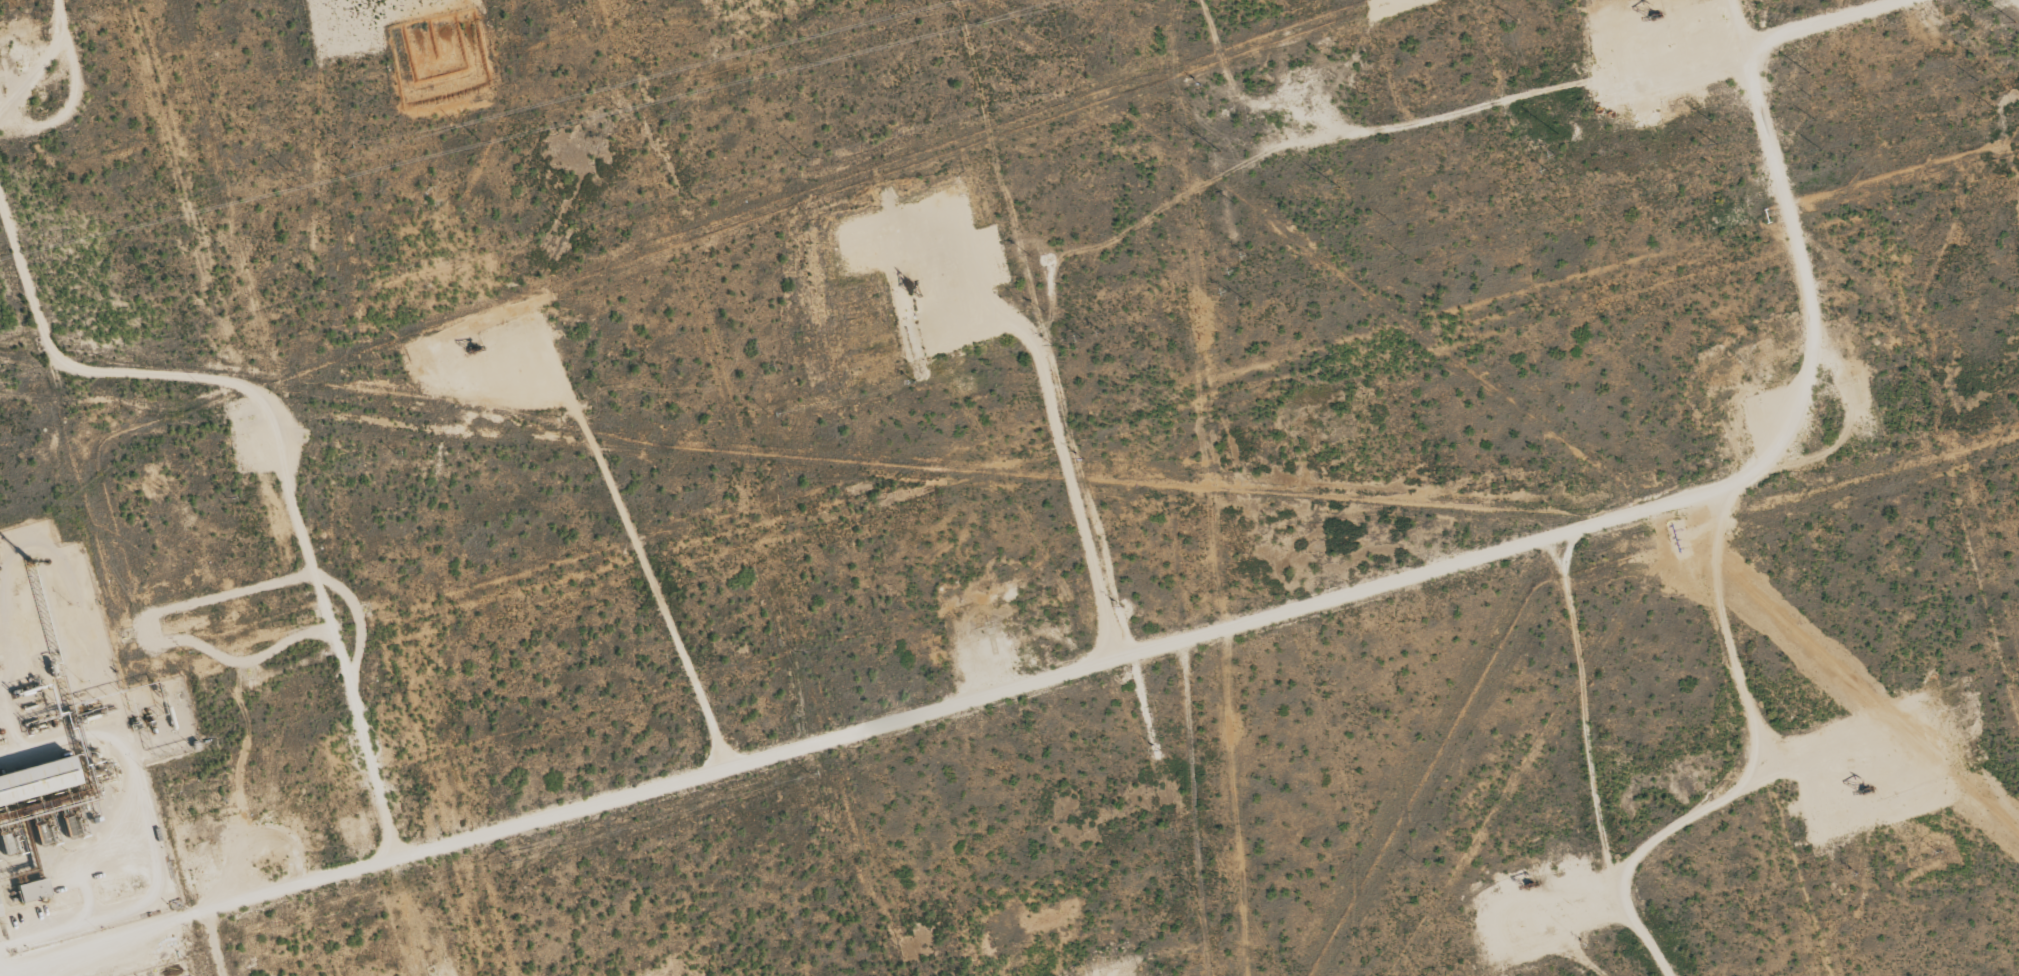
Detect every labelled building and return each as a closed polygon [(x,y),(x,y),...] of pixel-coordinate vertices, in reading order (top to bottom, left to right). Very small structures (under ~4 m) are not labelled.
[(21,904),(49,895),(44,878),(16,886),(21,904)]
